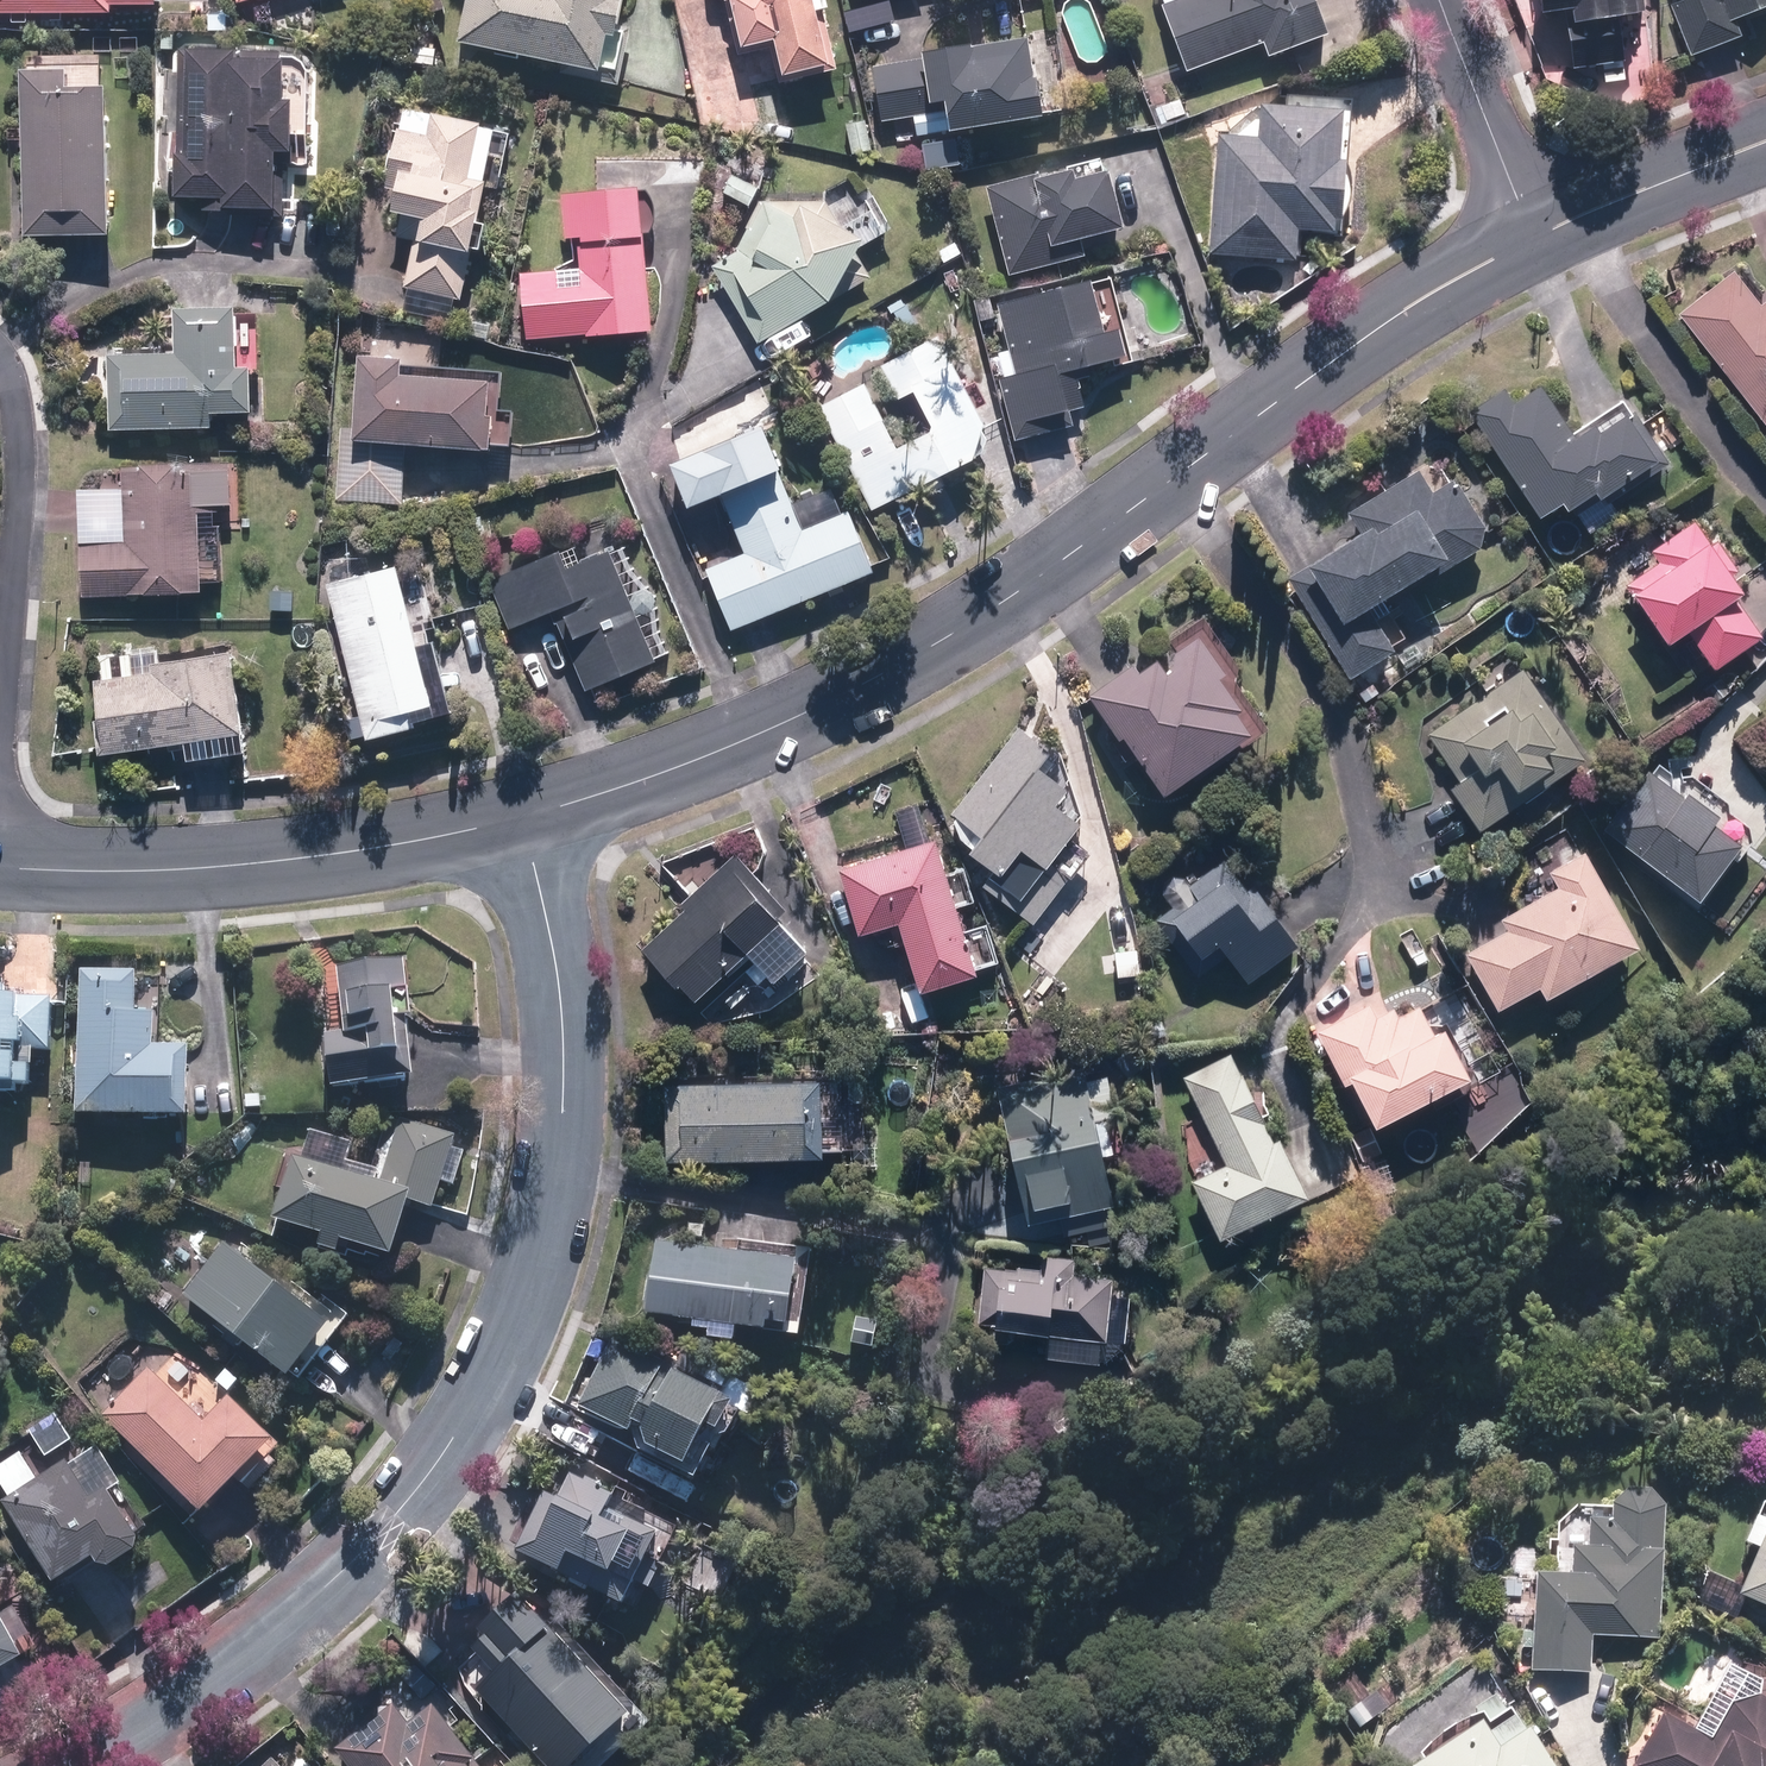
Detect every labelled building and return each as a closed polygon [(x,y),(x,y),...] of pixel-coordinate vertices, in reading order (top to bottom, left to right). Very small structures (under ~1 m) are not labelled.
[(121,8),(121,0),(0,0),(0,11),(121,8)] [(467,38),(610,65),(622,0),(474,0),(467,38)] [(745,51),(777,43),(786,79),(841,66),(824,0),(732,0),(745,51)] [(1192,69),(1270,40),(1275,53),(1338,29),(1327,0),(1174,0),(1167,3),(1192,69)] [(1650,0),(1553,0),(1554,7),(1582,4),(1584,19),(1576,21),(1581,63),(1636,55),(1630,10),(1651,7),(1650,0)] [(1674,2),(1696,53),(1746,31),(1740,17),(1765,6),(1765,0),(1680,0),(1674,2)] [(882,62),(892,119),(958,108),(961,125),(1053,110),(1040,31),(935,49),(936,53),(882,62)] [(300,51),(188,45),(181,191),(214,192),(214,201),(286,204),(289,144),(304,144),(306,93),(298,93),(300,51)] [(34,66),(35,82),(36,229),(122,226),(123,79),(82,80),(81,65),(34,66)] [(1227,129),(1215,249),(1305,258),(1308,223),(1343,227),(1354,105),(1270,97),(1266,133),(1227,129)] [(411,282),(468,295),(496,177),(480,173),(493,119),(444,107),(438,133),(410,127),(397,183),(417,187),(406,234),(422,237),(411,282)] [(1014,273),(1093,253),(1088,234),(1135,222),(1117,151),(991,184),(1014,273)] [(531,269),(536,334),(660,324),(653,229),(656,228),(653,181),(577,188),(581,231),(596,230),(599,264),(531,269)] [(720,262),(765,339),(839,296),(875,231),(815,198),(807,213),(777,197),(751,245),(720,262)] [(1682,311),(1765,417),(1765,302),(1738,267),(1682,311)] [(1118,325),(1103,272),(1006,298),(1026,371),(1006,376),(1023,437),(1079,422),(1075,406),(1094,401),(1087,374),(1139,359),(1129,322),(1118,325)] [(116,353),(121,426),(224,420),(223,405),(263,403),(261,362),(251,363),(248,301),(187,304),(190,349),(116,353)] [(824,406),(877,508),(986,453),(994,419),(949,333),(890,363),(906,395),(926,385),(947,424),(903,446),(870,382),(824,406)] [(346,426),(341,497),(406,501),(411,438),(501,444),(506,369),(413,362),(413,355),(372,352),(366,427),(346,426)] [(1476,410),(1547,514),(1572,497),(1578,505),(1605,487),(1609,494),(1668,454),(1637,408),(1610,426),(1604,418),(1580,434),(1544,383),(1520,400),(1510,386),(1476,410)] [(83,491),(90,592),(211,585),(206,501),(240,499),(237,458),(130,464),(131,488),(83,491)] [(714,567),(738,626),(881,567),(856,508),(811,527),(784,464),(725,489),(751,551),(714,567)] [(1294,575),(1356,675),(1402,647),(1375,604),(1440,564),(1445,571),(1488,545),(1494,523),(1462,472),(1439,486),(1427,467),(1355,511),(1367,530),(1294,575)] [(1670,643),(1697,625),(1724,664),(1765,636),(1765,624),(1745,593),(1757,585),(1723,535),(1715,540),(1701,518),(1655,549),(1662,560),(1630,582),(1670,643)] [(661,657),(614,547),(575,563),(570,549),(496,580),(516,626),(559,608),(593,686),(661,657)] [(403,562),(336,580),(378,732),(426,719),(422,704),(441,698),(403,562)] [(1134,731),(1176,789),(1264,727),(1249,706),(1253,703),(1230,671),(1235,668),(1208,631),(1167,660),(1165,657),(1146,671),(1139,661),(1093,694),(1125,738),(1134,731)] [(104,718),(109,751),(255,727),(242,648),(162,660),(164,668),(104,677),(111,717),(104,718)] [(1485,828),(1593,756),(1530,663),(1432,729),(1466,780),(1456,786),(1485,828)] [(1065,753),(1025,722),(956,811),(989,837),(982,847),(1003,864),(989,882),(1039,921),(1076,873),(1058,860),(1092,816),(1067,797),(1078,782),(1056,765),(1065,753)] [(1655,759),(1610,826),(1711,893),(1756,827),(1655,759)] [(946,833),(841,867),(863,930),(902,918),(924,987),(988,967),(967,902),(983,897),(972,862),(957,867),(946,833)] [(1554,994),(1650,940),(1596,846),(1555,869),(1563,884),(1505,916),(1511,928),(1471,950),(1504,1007),(1548,983),(1554,994)] [(692,912),(652,945),(698,1000),(753,955),(778,985),(826,946),(745,849),(683,900),(692,912)] [(1161,918),(1202,975),(1237,950),(1256,977),(1302,944),(1259,884),(1252,890),(1230,859),(1194,884),(1200,891),(1161,918)] [(326,1035),(333,1089),(428,1076),(412,956),(341,966),(349,1032),(326,1035)] [(143,968),(86,967),(84,1115),(198,1116),(199,1044),(164,1043),(164,1009),(143,1009),(143,968)] [(0,971),(0,1086),(35,1088),(37,1045),(55,1046),(58,989),(10,986),(11,972),(0,971)] [(1365,1074),(1388,1120),(1484,1071),(1458,1020),(1442,1028),(1424,993),(1382,1014),(1376,1002),(1324,1029),(1351,1081),(1365,1074)] [(1200,1176),(1229,1234),(1319,1190),(1291,1132),(1284,1135),(1240,1047),(1190,1072),(1234,1160),(1200,1176)] [(1035,1220),(1122,1200),(1091,1063),(1003,1083),(1035,1220)] [(832,1078),(665,1080),(666,1154),(833,1152),(832,1078)] [(374,1172),(297,1152),(280,1219),(326,1231),(322,1247),(349,1253),(352,1241),(408,1255),(422,1200),(440,1205),(458,1134),(388,1116),(374,1172)] [(230,1228),(184,1296),(307,1380),(354,1313),(230,1228)] [(655,1315),(703,1319),(702,1327),(720,1329),(719,1334),(747,1337),(748,1324),(805,1329),(812,1256),(661,1242),(655,1315)] [(1057,1324),(1054,1351),(1112,1356),(1127,1345),(1135,1259),(1047,1252),(1045,1268),(990,1263),(985,1318),(1057,1324)] [(617,1334),(584,1407),(707,1462),(739,1389),(617,1334)] [(154,1364),(107,1414),(213,1512),(282,1437),(234,1392),(211,1417),(154,1364)] [(65,1581),(104,1554),(106,1555),(107,1557),(109,1558),(111,1559),(113,1560),(114,1561),(116,1561),(118,1562),(121,1562),(123,1562),(125,1562),(127,1562),(129,1561),(131,1561),(133,1560),(135,1559),(136,1558),(138,1557),(140,1555),(141,1554),(143,1552),(144,1551),(145,1549),(146,1547),(147,1545),(147,1543),(148,1541),(148,1539),(148,1537),(148,1535),(148,1533),(148,1531),(147,1529),(146,1527),(146,1525),(120,1489),(128,1483),(102,1446),(77,1464),(71,1455),(42,1475),(23,1448),(0,1463),(0,1479),(13,1498),(9,1501),(65,1581)] [(577,1471),(545,1489),(518,1549),(635,1603),(644,1584),(661,1592),(693,1524),(577,1471)] [(1545,1565),(1535,1668),(1594,1674),(1598,1633),(1659,1639),(1672,1500),(1657,1484),(1634,1482),(1619,1497),(1617,1515),(1597,1513),(1594,1541),(1582,1540),(1579,1569),(1545,1565)] [(1748,1590),(1765,1597),(1765,1547),(1748,1590)] [(0,1591),(0,1678),(41,1651),(33,1640),(44,1632),(25,1604),(14,1612),(0,1591)] [(521,1591),(484,1627),(514,1656),(488,1682),(572,1765),(591,1765),(644,1714),(521,1591)] [(341,1745),(357,1765),(507,1765),(433,1672),(341,1745)] [(1639,1765),(1765,1765),(1765,1689),(1738,1696),(1718,1732),(1671,1706),(1638,1765),(1639,1765)] [(1416,1765),(1563,1765),(1525,1707),(1499,1724),(1492,1715),(1415,1765),(1416,1765)] [(262,1741),(235,1765),(285,1765),(262,1741)]
